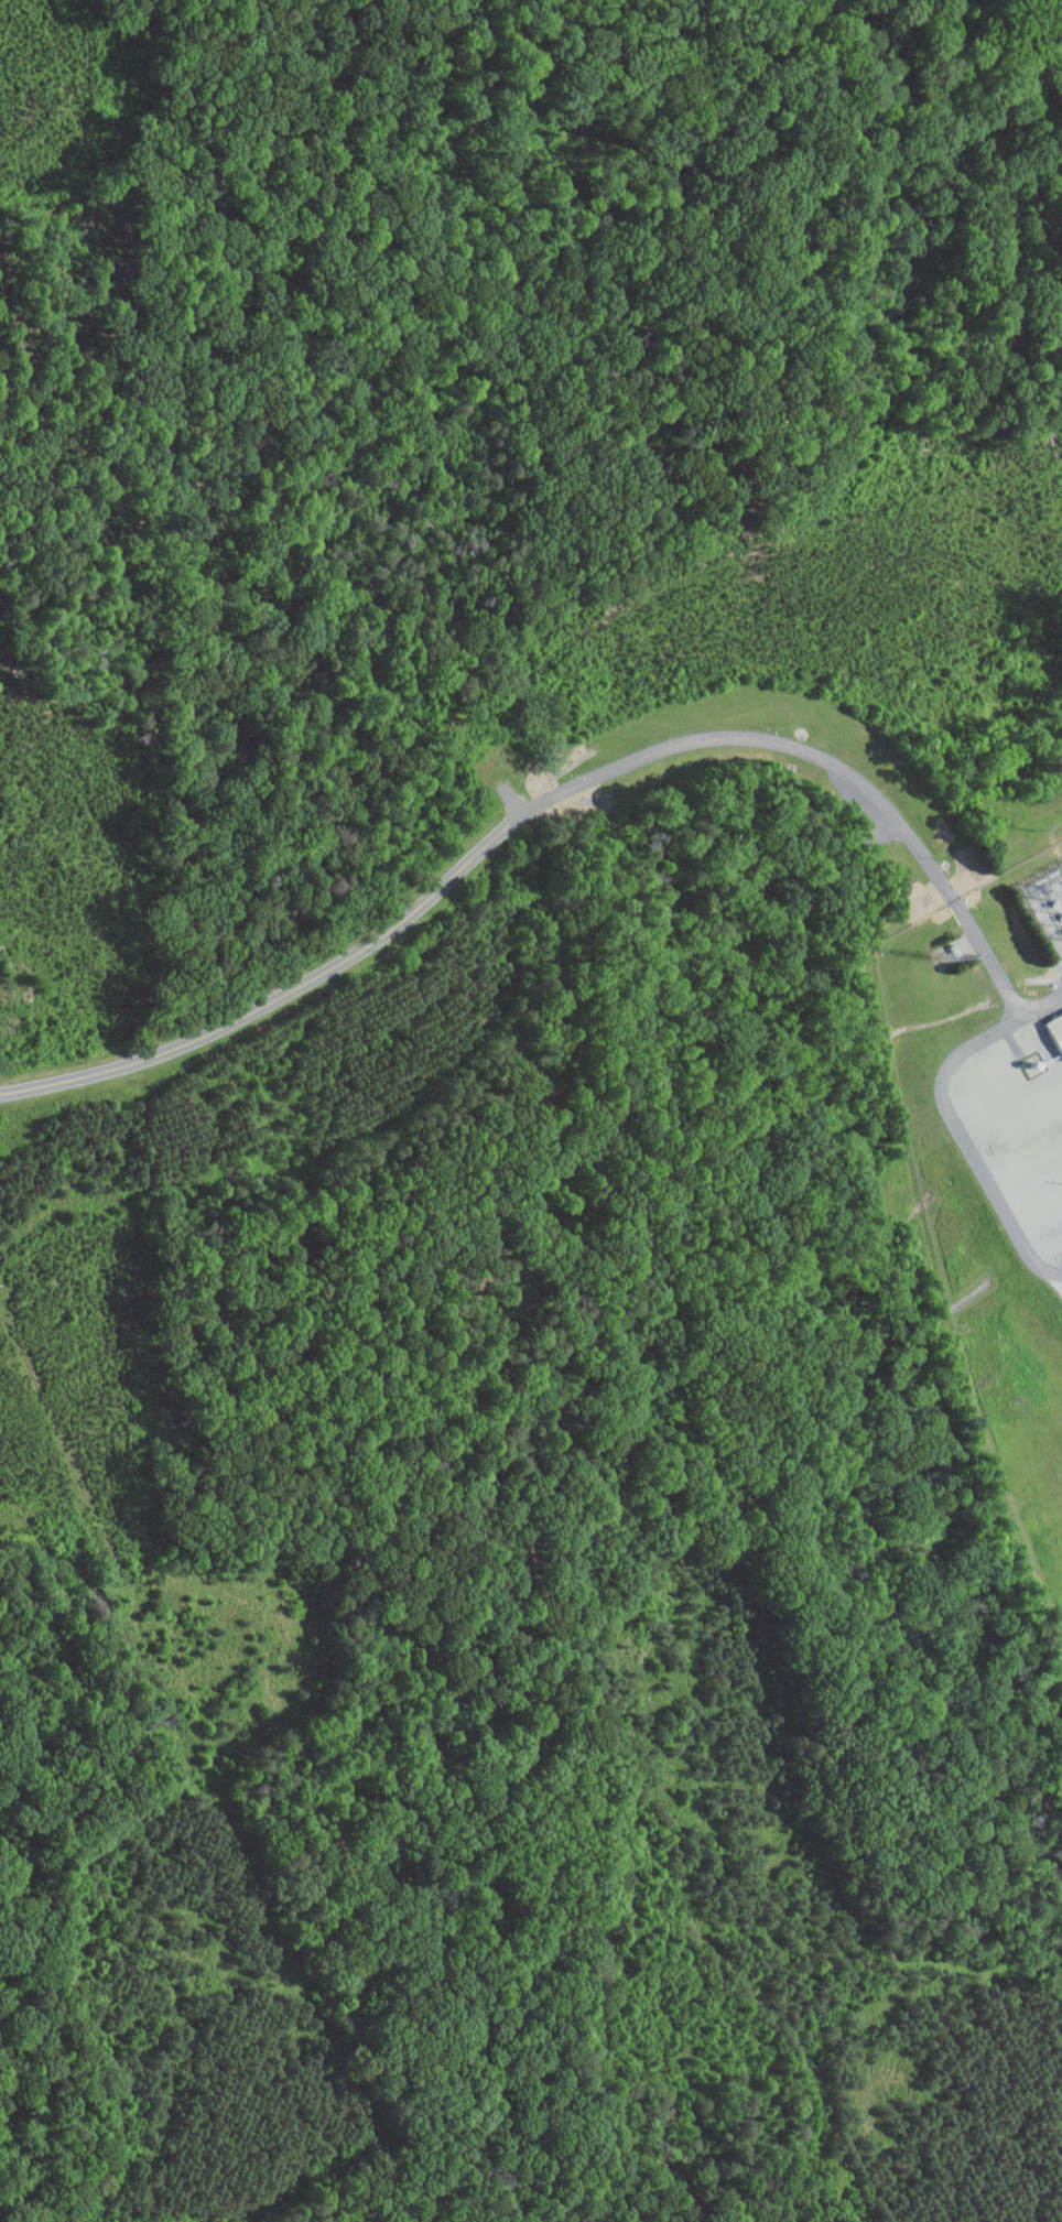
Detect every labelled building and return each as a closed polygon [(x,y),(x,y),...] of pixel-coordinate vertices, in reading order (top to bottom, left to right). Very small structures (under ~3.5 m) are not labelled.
[(975,1069),(976,1065),(991,1094),(993,1101),(992,1137),(992,1138),(1014,1126),(1014,1131),(1006,1136),(1007,1138),(1033,1138),(1032,1141),(1038,1153),(1050,1147),(1049,1168),(1061,1172),(1061,1010),(1021,1031),(1008,1037),(971,1068),(975,1069)]
